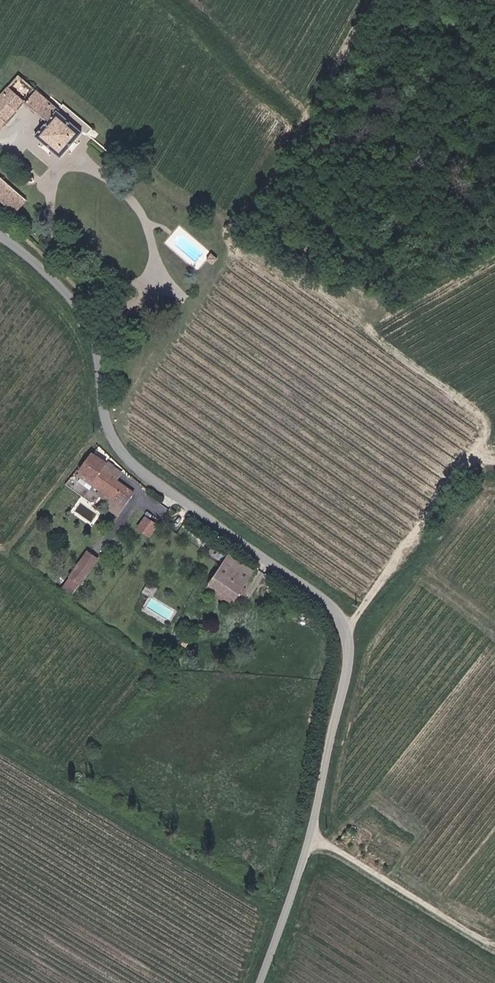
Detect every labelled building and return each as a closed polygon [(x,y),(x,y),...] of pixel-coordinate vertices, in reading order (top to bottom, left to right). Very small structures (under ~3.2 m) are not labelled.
[(0,101),(0,133),(29,102),(12,87),(0,101)] [(68,158),(89,132),(62,110),(63,108),(41,91),(33,102),(54,122),(44,136),(68,158)] [(14,208),(20,213),(31,200),(0,173),(0,196),(14,208)] [(206,260),(210,264),(215,257),(211,254),(206,260)] [(120,517),(137,493),(121,481),(126,473),(98,453),(84,473),(119,498),(110,510),(120,517)] [(144,515),(136,528),(149,535),(157,522),(144,515)] [(92,551),(66,585),(76,593),(102,559),(92,551)] [(233,553),(214,582),(239,599),(259,570),(233,553)] [(346,836),(340,831),(335,837),(341,842),(346,836)]
